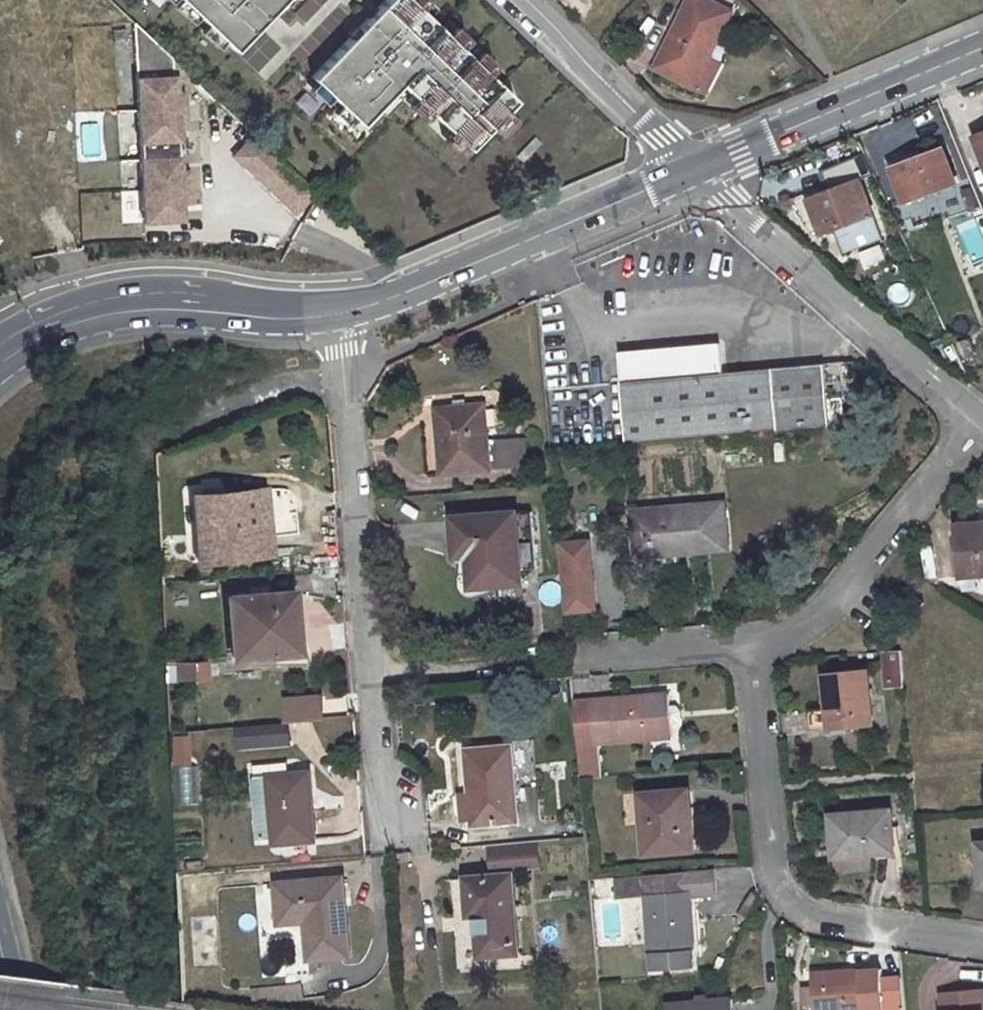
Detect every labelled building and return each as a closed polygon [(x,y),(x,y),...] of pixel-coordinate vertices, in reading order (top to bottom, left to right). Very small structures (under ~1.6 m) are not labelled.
[(235,53),(285,0),(179,0),(235,53)] [(361,127),(400,83),(466,141),(509,93),(405,0),(387,0),(312,83),(361,127)] [(655,67),(694,87),(708,58),(731,12),(707,0),(688,0),(655,67)] [(176,80),(174,60),(136,24),(143,160),(180,159),(179,144),(181,144),(180,127),(190,127),(188,96),(179,97),(178,79),(176,80)] [(708,58),(694,87),(706,93),(720,64),(708,58)] [(52,93),(53,125),(68,124),(67,92),(52,93)] [(974,130),(976,137),(982,134),(982,127),(974,130)] [(298,215),(318,193),(256,135),(236,157),(298,215)] [(920,151),(906,156),(909,162),(893,168),(906,203),(958,183),(945,149),(922,157),(920,151)] [(906,156),(891,161),(893,168),(909,162),(906,156)] [(143,160),(146,226),(185,224),(184,208),(193,207),(192,175),(183,175),(182,159),(180,159),(143,160)] [(807,194),(790,200),(816,237),(837,230),(845,252),(882,237),(860,180),(836,189),(834,184),(822,188),(824,194),(809,200),(807,194)] [(822,188),(807,194),(809,200),(824,194),(822,188)] [(945,210),(959,206),(954,189),(940,193),(945,210)] [(858,253),(862,268),(884,263),(880,247),(858,253)] [(969,340),(960,344),(967,357),(975,353),(969,340)] [(721,345),(621,353),(628,443),(831,424),(826,364),(723,373),(721,345)] [(467,400),(455,401),(456,409),(468,408),(467,400)] [(456,409),(439,411),(444,473),(492,469),(486,406),(468,408),(456,409)] [(292,530),(290,488),(268,489),(270,531),(292,530)] [(263,536),(259,491),(196,497),(199,530),(221,528),(224,559),(270,554),(267,535),(263,536)] [(224,559),(221,528),(199,530),(196,497),(188,497),(195,562),(224,559)] [(725,504),(634,512),(638,554),(678,551),(678,553),(728,549),(725,504)] [(522,585),(521,570),(538,569),(533,512),(455,517),(458,556),(462,556),(464,590),(465,593),(466,594),(472,596),(473,596),(474,588),(522,585)] [(957,525),(961,577),(982,575),(982,523),(957,525)] [(560,612),(594,611),(590,536),(556,538),(560,612)] [(259,587),(249,588),(250,596),(260,595),(259,587)] [(293,591),(287,592),(288,613),(293,613),(296,613),(293,591)] [(250,596),(228,598),(234,658),(297,652),(293,613),(288,613),(287,592),(260,595),(250,596)] [(882,686),(900,685),(899,649),(880,650),(882,686)] [(204,662),(176,664),(176,682),(205,679),(204,662)] [(867,669),(824,673),(828,709),(806,711),(808,731),(830,728),(830,730),(872,726),(867,669)] [(669,694),(594,700),(574,702),(581,779),(600,777),(597,744),(672,737),(669,694)] [(289,723),(324,720),(323,698),(287,701),(289,723)] [(289,723),(239,727),(241,746),(291,743),(289,723)] [(187,736),(173,737),(174,756),(189,756),(187,736)] [(534,745),(511,747),(514,779),(536,777),(534,745)] [(511,747),(468,750),(475,825),(518,821),(514,779),(511,747)] [(565,763),(552,763),(553,777),(566,776),(565,763)] [(308,774),(269,778),(274,839),(274,844),(314,840),(308,774)] [(269,778),(252,779),(257,840),(274,839),(269,778)] [(688,789),(640,794),(645,854),(698,849),(695,820),(691,820),(688,789)] [(890,810),(832,815),(835,857),(839,856),(868,854),(894,851),(890,810)] [(495,877),(467,880),(469,916),(477,915),(480,956),(517,952),(511,875),(511,873),(512,870),(515,867),(518,866),(537,864),(535,841),(492,845),(495,877)] [(868,854),(839,856),(840,870),(869,868),(868,854)] [(706,870),(643,876),(650,970),(689,968),(688,949),(692,949),(688,896),(708,895),(706,870)] [(343,878),(277,884),(280,922),(306,921),(310,959),(349,956),(343,878)] [(597,940),(642,938),(639,895),(612,897),(611,878),(593,879),(597,940)] [(812,973),(813,987),(804,988),(805,1004),(814,1003),(814,1009),(905,1009),(903,976),(876,978),(876,969),(812,973)] [(941,993),(943,1009),(982,1009),(982,990),(941,993)] [(666,1006),(666,1009),(734,1009),(733,1000),(666,1006)]
